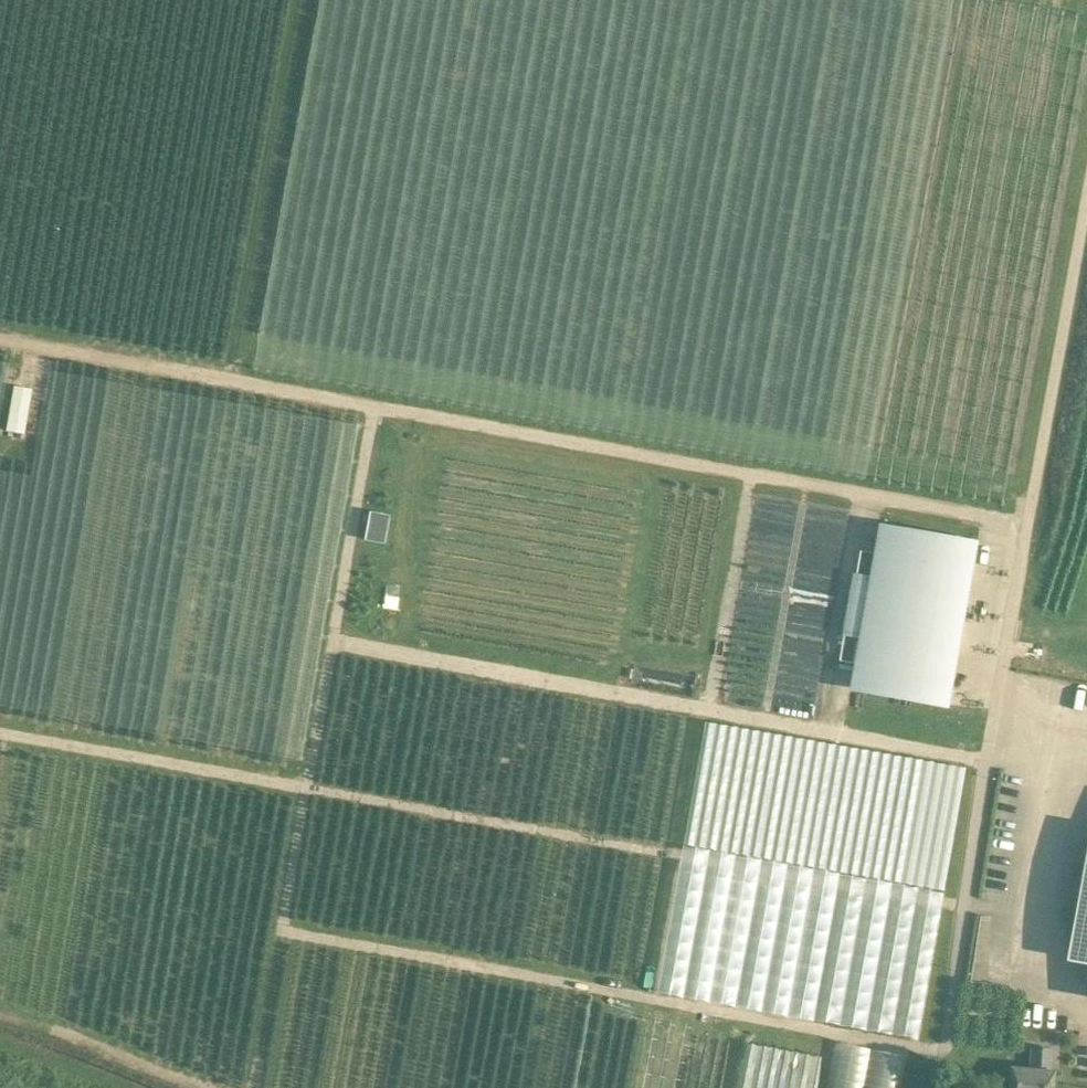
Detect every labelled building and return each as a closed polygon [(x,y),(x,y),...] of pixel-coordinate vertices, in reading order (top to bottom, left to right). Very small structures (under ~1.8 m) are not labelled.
[(14,386),(7,430),(24,433),(32,390),(14,386)] [(371,513),(366,540),(385,543),(390,516),(371,513)] [(855,690),(945,706),(973,547),(884,531),(875,583),(857,580),(847,635),(865,638),(855,690)] [(1076,942),(1086,944),(1086,880),(1076,942)] [(695,1031),(650,1023),(638,1087),(686,1087),(695,1031)] [(903,1053),(832,1041),(825,1087),(898,1087),(903,1053)] [(1011,1087),(1053,1087),(1054,1074),(1053,1074),(1055,1052),(1029,1050),(1028,1072),(1012,1071),(1011,1087)]
